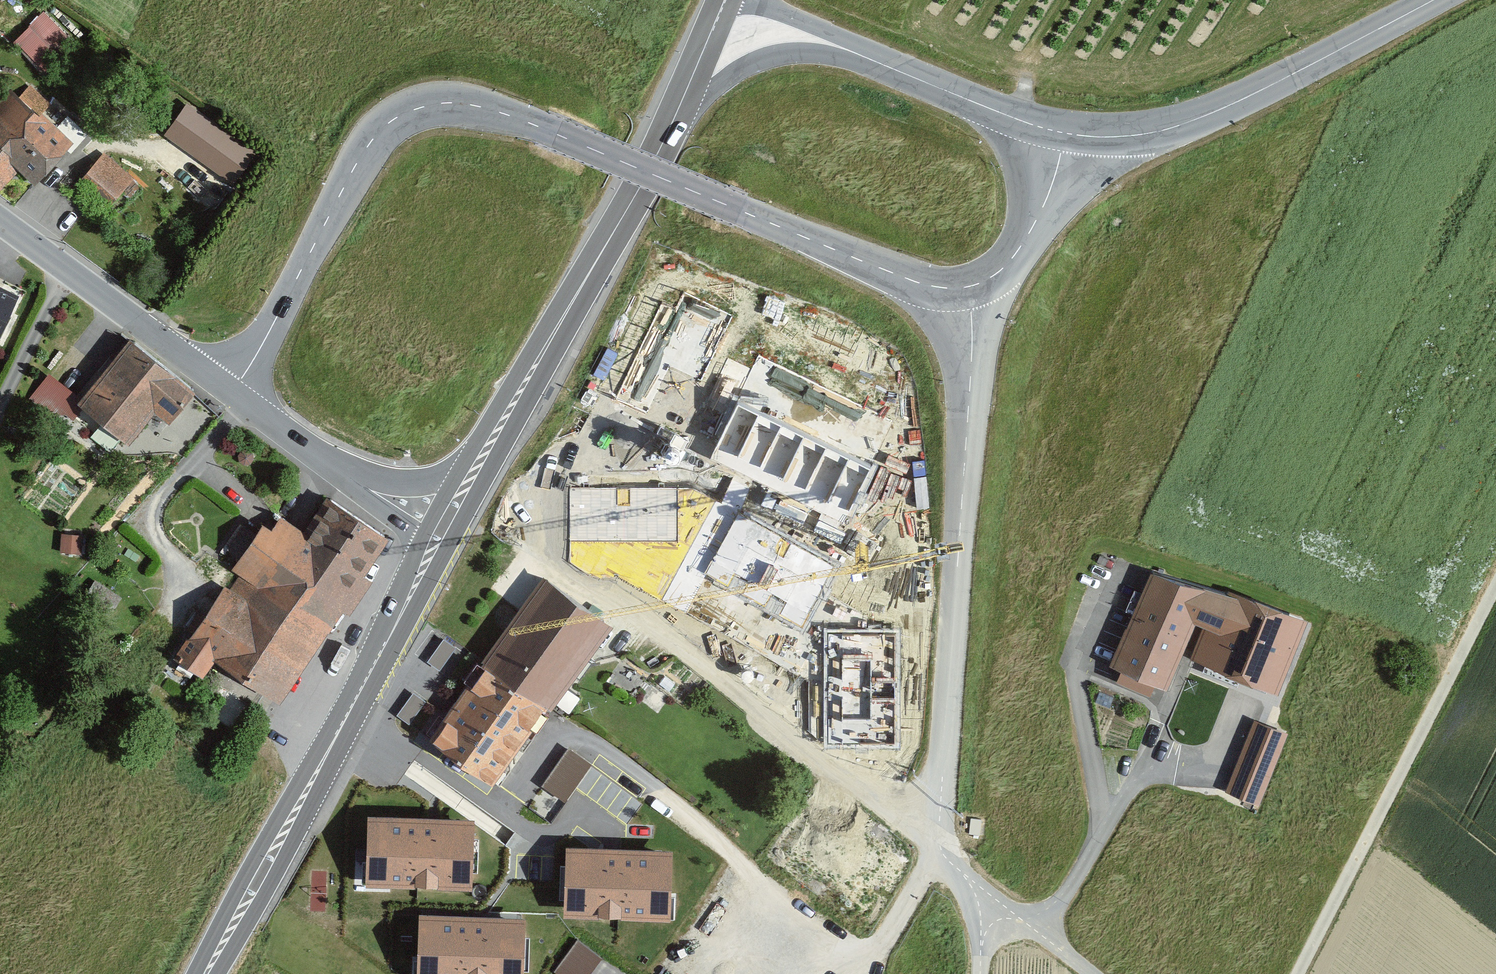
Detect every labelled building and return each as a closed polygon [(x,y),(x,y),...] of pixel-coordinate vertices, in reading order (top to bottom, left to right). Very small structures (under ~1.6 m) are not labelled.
[(13,40),(46,76),(77,47),(45,12),(13,40)] [(18,98),(38,116),(39,114),(49,103),(30,85),(18,98)] [(17,169),(33,185),(72,145),(39,114),(38,116),(18,98),(12,91),(0,104),(0,187),(17,169)] [(258,157),(188,106),(167,135),(237,186),(258,157)] [(131,179),(104,156),(77,187),(104,210),(131,179)] [(725,338),(735,315),(684,291),(669,283),(660,301),(613,398),(607,411),(710,460),(846,525),(875,465),(897,420),(725,338)] [(20,297),(0,287),(0,337),(20,297)] [(82,401),(78,405),(82,409),(128,446),(154,415),(169,426),(195,395),(130,342),(82,401)] [(82,401),(49,375),(30,399),(55,419),(64,415),(73,421),(82,409),(78,405),(82,401)] [(253,454),(249,450),(242,450),(238,455),(238,461),(243,465),(249,465),(253,460),(253,454)] [(676,541),(676,487),(566,488),(567,541),(676,541)] [(190,637),(195,640),(182,660),(200,672),(215,649),(268,684),(279,691),(384,534),(330,498),(306,534),(294,525),(282,518),(272,533),(263,527),(190,637)] [(841,564),(740,508),(703,574),(804,631),(826,592),(841,564)] [(83,536),(63,534),(61,553),(81,555),(83,536)] [(391,538),(384,534),(279,691),(285,696),(343,610),(350,615),(372,582),(365,577),(391,538)] [(1301,625),(1159,577),(1119,671),(1164,690),(1180,648),(1191,621),(1207,627),(1194,659),(1276,690),(1301,625)] [(521,611),(486,660),(553,708),(589,658),(612,626),(545,579),(521,611)] [(121,598),(95,581),(87,594),(113,610),(121,598)] [(891,630),(824,629),(824,748),(901,748),(901,630),(891,630)] [(440,671),(456,648),(444,639),(427,663),(440,671)] [(453,707),(431,738),(446,749),(470,766),(495,784),(498,786),(507,773),(536,732),(553,708),(486,660),(453,707)] [(1100,691),(1096,703),(1111,710),(1116,698),(1100,691)] [(409,726),(426,703),(413,693),(396,716),(409,726)] [(1259,803),(1287,732),(1255,719),(1241,755),(1227,791),(1259,803)] [(592,765),(570,750),(543,788),(565,804),(592,765)] [(425,821),(369,819),(368,848),(367,851),(366,886),(391,887),(417,888),(469,890),(470,874),(471,839),(472,823),(437,822),(432,821),(425,821)] [(595,853),(570,852),(569,867),(568,902),(567,919),(618,921),(670,923),(670,921),(671,893),(672,856),(620,854),(612,854),(595,853)] [(420,920),(420,936),(419,973),(522,973),(524,938),(524,923),(521,923),(478,922),(420,920)] [(602,958),(577,939),(553,971),(557,973),(591,973),(597,966),(602,958)]
